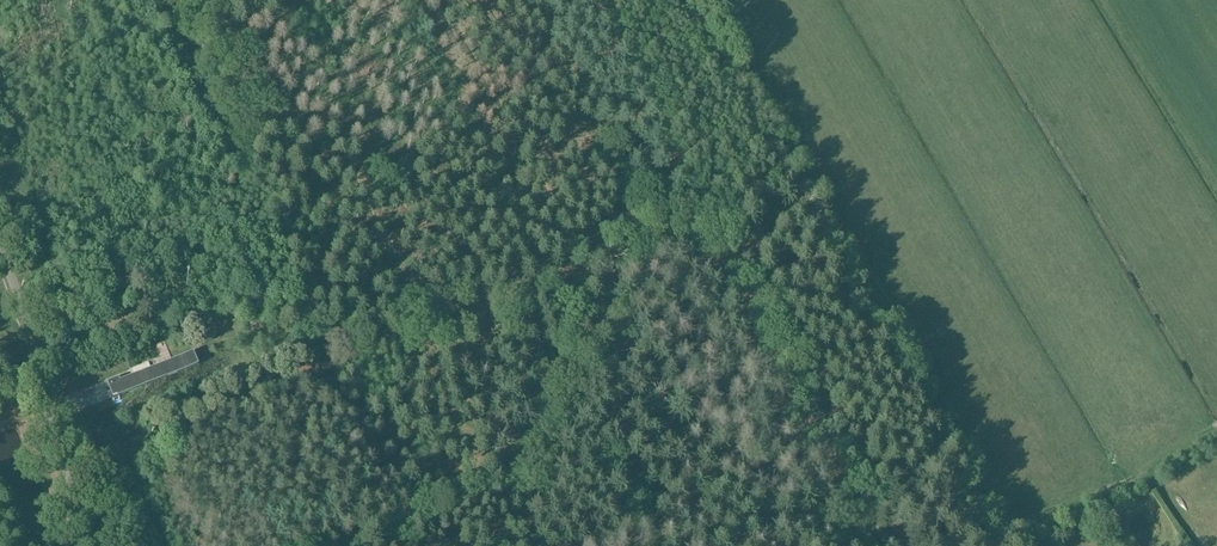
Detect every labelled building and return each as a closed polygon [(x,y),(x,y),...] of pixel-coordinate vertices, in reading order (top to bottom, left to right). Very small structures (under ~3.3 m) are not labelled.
[(151,313),(163,308),(159,299),(151,302),(151,303),(147,305),(151,313)] [(113,399),(198,365),(193,352),(120,381),(119,378),(107,382),(113,399)]
